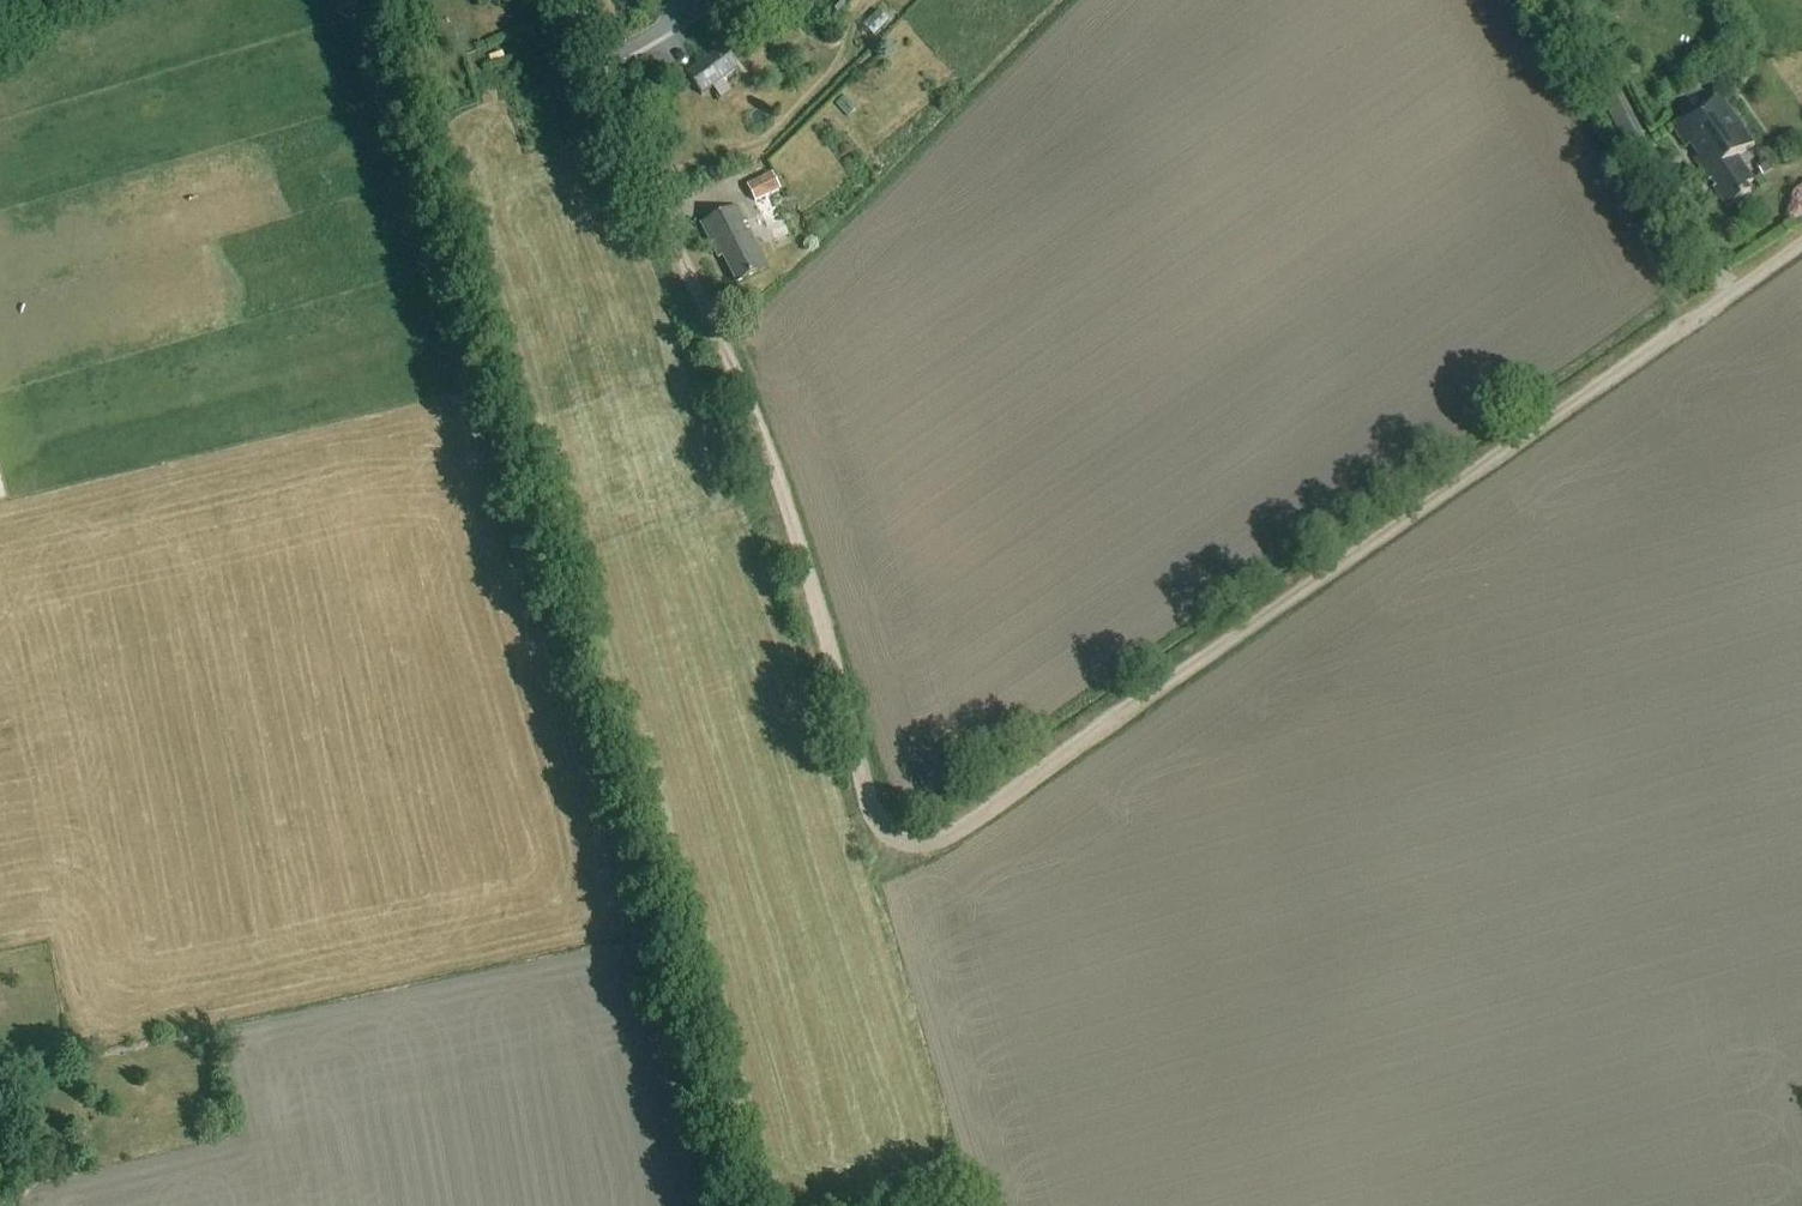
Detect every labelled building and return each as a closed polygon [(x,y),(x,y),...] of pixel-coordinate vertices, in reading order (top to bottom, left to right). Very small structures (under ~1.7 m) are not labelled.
[(411,11),(423,3),(421,0),(405,0),(411,11)] [(686,74),(703,97),(738,71),(721,48),(686,74)] [(1749,187),(1756,182),(1740,157),(1757,146),(1724,98),(1676,130),(1730,209),(1753,193),(1749,187)] [(1664,175),(1642,134),(1624,144),(1646,185),(1664,175)] [(1769,160),(1759,167),(1766,178),(1776,171),(1769,160)] [(769,230),(795,215),(773,174),(747,188),(769,230)] [(736,282),(767,267),(737,205),(702,222),(718,256),(723,254),(736,282)]
